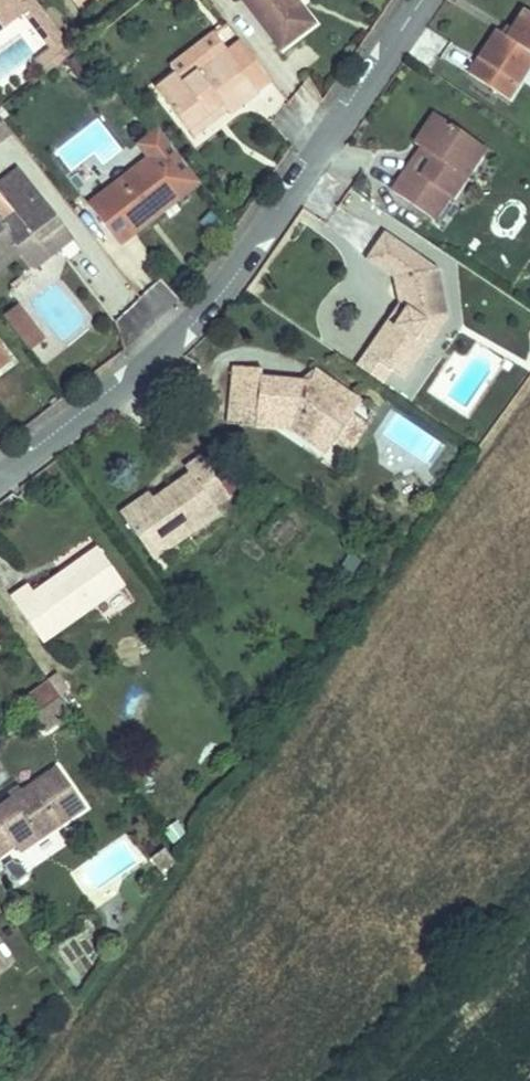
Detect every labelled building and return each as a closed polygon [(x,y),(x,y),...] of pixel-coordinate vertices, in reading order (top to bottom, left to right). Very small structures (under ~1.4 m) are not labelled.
[(23,13),(37,3),(35,0),(0,0),(0,30),(23,13)] [(281,48),(313,23),(296,1),(297,0),(243,0),(281,48)] [(37,3),(23,13),(50,47),(35,59),(47,73),(74,52),(37,3)] [(497,31),(469,73),(508,99),(529,66),(529,13),(524,9),(506,37),(497,31)] [(258,91),(226,49),(214,33),(171,66),(176,73),(156,89),(186,129),(221,103),(226,110),(229,113),(258,91)] [(226,49),(258,91),(271,82),(239,40),(226,49)] [(221,103),(186,129),(192,136),(226,110),(221,103)] [(414,143),(421,147),(433,155),(420,174),(408,167),(392,191),(431,218),(447,195),(452,198),(486,148),(434,113),(414,143)] [(10,131),(0,118),(0,138),(10,131)] [(119,244),(133,234),(126,225),(151,205),(158,214),(200,182),(159,129),(139,144),(149,157),(88,204),(119,244)] [(433,155),(421,147),(408,167),(420,174),(433,155)] [(58,248),(46,232),(59,221),(45,203),(37,209),(32,203),(40,197),(20,171),(0,186),(0,268),(20,252),(32,268),(58,248)] [(447,195),(431,218),(436,221),(452,198),(447,195)] [(45,203),(40,197),(32,203),(37,209),(45,203)] [(126,225),(133,234),(158,214),(151,205),(126,225)] [(71,237),(59,221),(46,232),(58,248),(71,237)] [(394,277),(398,303),(405,307),(393,325),(387,320),(365,352),(393,371),(405,379),(430,343),(416,334),(425,321),(446,317),(437,269),(422,272),(419,256),(384,232),(365,259),(394,277)] [(422,272),(437,269),(419,256),(422,272)] [(405,307),(398,303),(387,320),(393,325),(405,307)] [(17,305),(3,315),(30,350),(44,339),(17,305)] [(416,334),(430,343),(446,317),(425,321),(416,334)] [(0,348),(0,367),(9,360),(0,348)] [(393,371),(365,352),(356,365),(384,384),(393,371)] [(313,370),(305,381),(261,378),(261,368),(234,366),(231,405),(257,407),(255,426),(291,429),(324,454),(332,443),(353,413),(330,398),(338,387),(313,370)] [(330,398),(353,413),(360,402),(338,387),(330,398)] [(257,407),(231,405),(229,424),(255,426),(257,407)] [(353,413),(332,443),(348,454),(368,424),(353,413)] [(190,475),(152,501),(125,519),(151,558),(217,513),(213,507),(228,497),(201,457),(185,467),(190,475)] [(125,519),(152,501),(148,494),(120,512),(125,519)] [(42,642),(123,585),(97,548),(33,593),(29,587),(11,599),(42,642)] [(58,675),(49,681),(59,696),(68,690),(58,675)] [(23,699),(34,714),(59,696),(49,681),(23,699)] [(45,730),(70,712),(59,696),(34,714),(45,730)] [(84,807),(57,768),(0,807),(0,857),(0,858),(16,847),(19,852),(84,807)] [(161,871),(174,862),(164,848),(151,857),(161,871)] [(3,865),(15,882),(27,874),(20,864),(15,863),(12,859),(3,865)]
